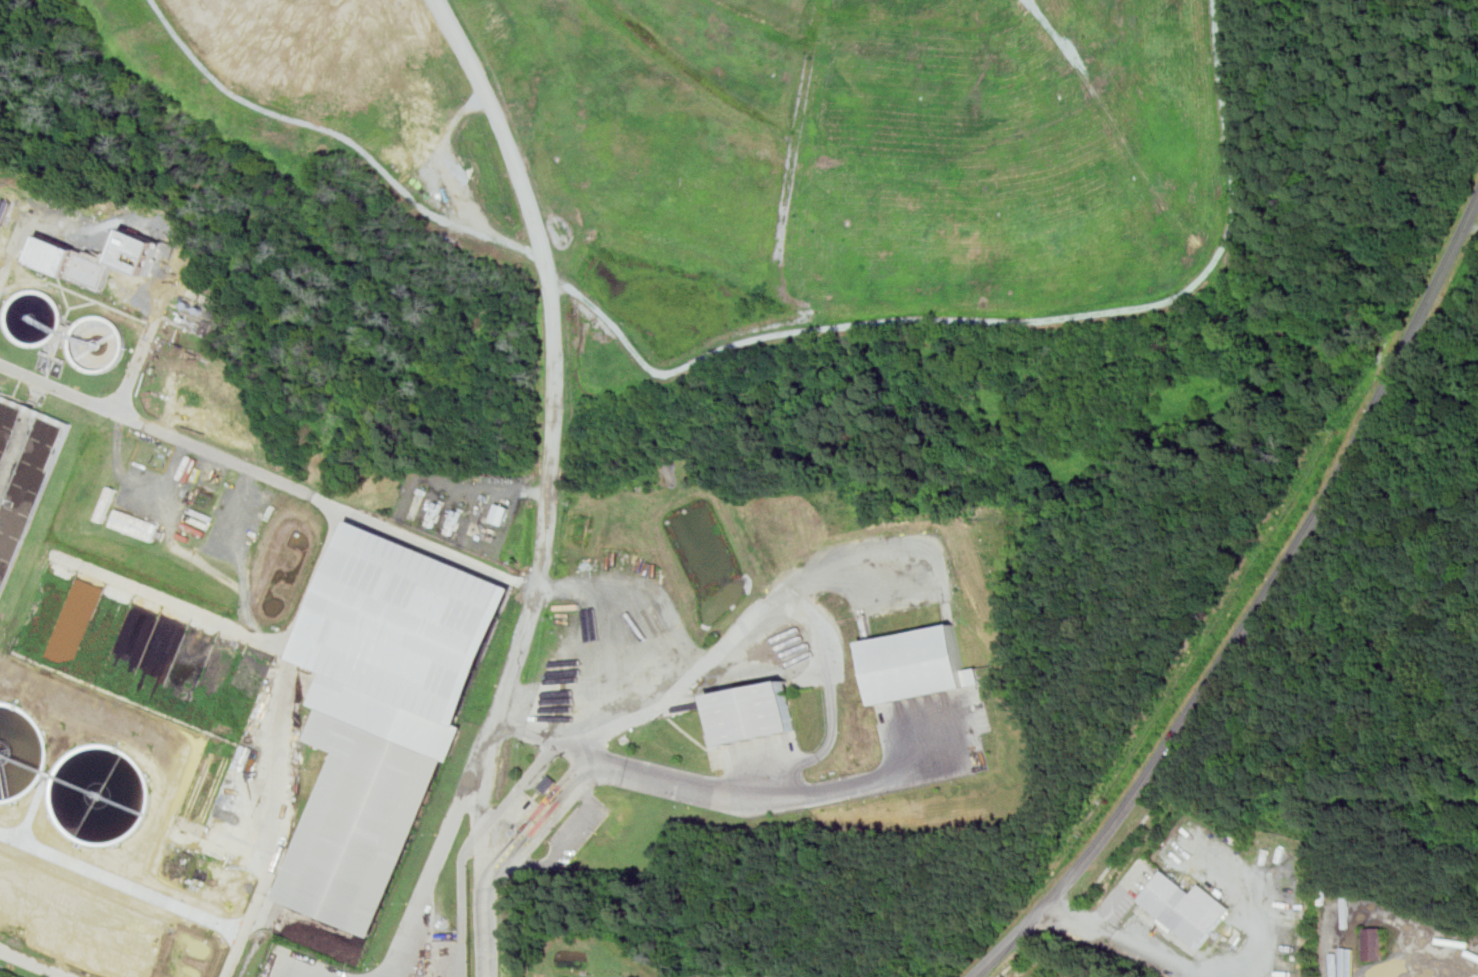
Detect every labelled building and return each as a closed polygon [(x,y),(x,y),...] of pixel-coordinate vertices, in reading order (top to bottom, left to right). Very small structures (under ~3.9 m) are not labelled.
[(39,234),(28,260),(100,290),(114,256),(104,252),(102,257),(86,250),(84,253),(39,234)] [(155,541),(161,524),(119,509),(113,526),(155,541)] [(372,936),(279,897),(340,752),(310,739),(323,708),(312,704),(326,671),(293,657),(351,518),(517,588),(459,724),(466,727),(451,762),(446,760),(372,936)] [(863,641),(876,705),(968,686),(955,622),(863,641)] [(711,696),(721,745),(796,730),(786,680),(711,696)] [(541,787),(549,793),(558,780),(550,774),(541,787)] [(1165,871),(1141,900),(1200,947),(1232,908),(1201,883),(1193,894),(1165,871)] [(1365,929),(1365,960),(1384,960),(1383,928),(1365,929)]
